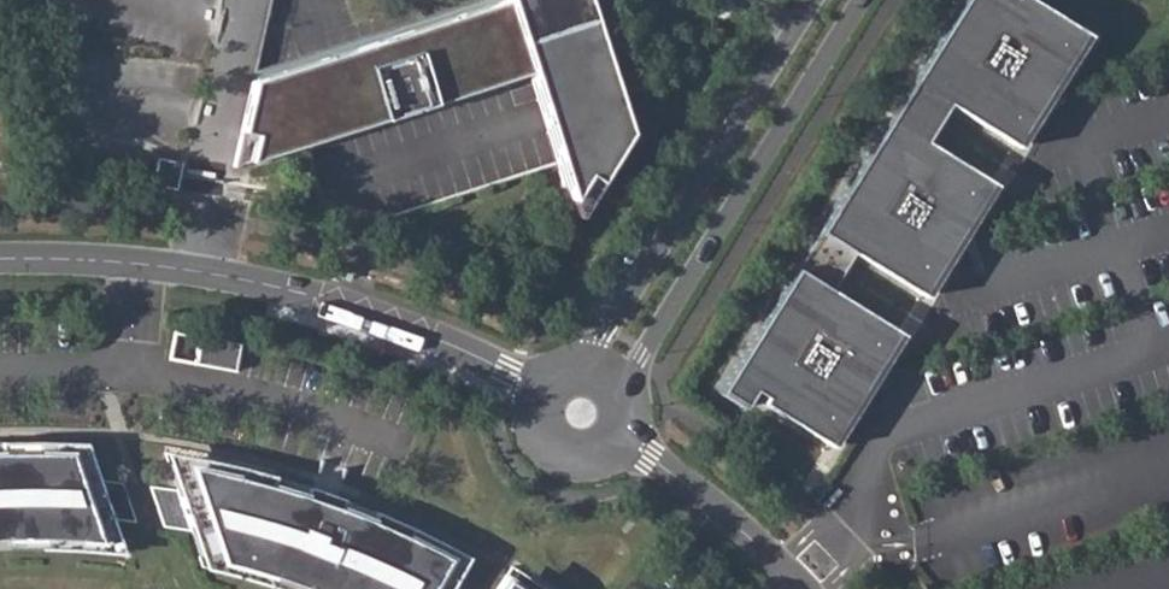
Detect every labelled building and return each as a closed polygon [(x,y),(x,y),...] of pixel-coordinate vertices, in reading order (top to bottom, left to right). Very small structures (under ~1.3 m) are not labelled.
[(252,81),(233,166),(528,70),(574,215),(627,132),(584,0),(500,0),(252,81)] [(720,388),(743,404),(753,390),(763,396),(760,401),(828,443),(898,330),(830,289),(853,251),(921,293),(991,181),(923,139),(946,102),(1014,144),(1083,31),(1034,0),(961,0),(720,388)] [(158,158),(153,185),(177,190),(183,163),(158,158)] [(199,336),(194,362),(233,369),(237,343),(199,336)] [(0,548),(1,538),(36,538),(36,548),(56,549),(73,549),(74,540),(116,543),(85,454),(33,451),(34,442),(17,441),(0,442),(0,548)] [(460,566),(401,536),(406,527),(390,520),(371,512),(368,520),(336,508),(339,499),(324,493),(305,486),(302,496),(267,486),(269,476),(253,471),(235,466),(233,476),(198,468),(166,463),(198,556),(233,565),(230,575),(248,580),(266,585),(269,576),(303,588),(302,588),(448,588),(460,566)]
